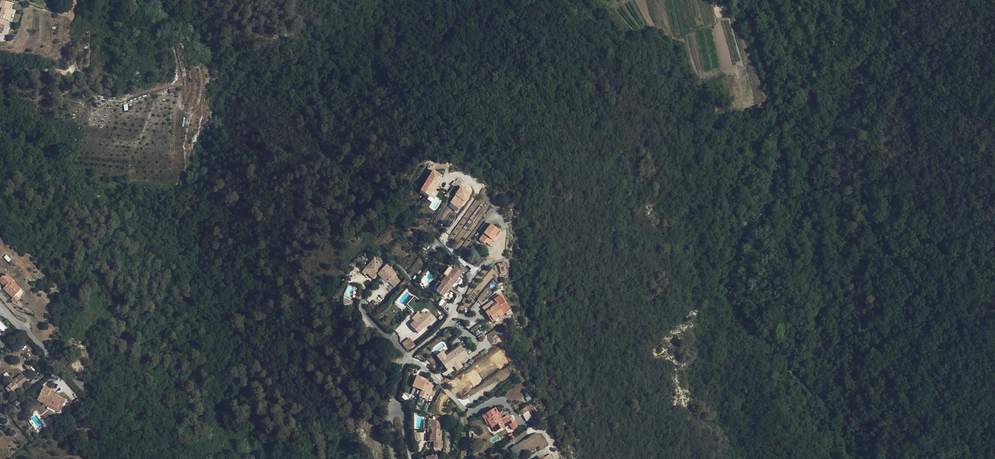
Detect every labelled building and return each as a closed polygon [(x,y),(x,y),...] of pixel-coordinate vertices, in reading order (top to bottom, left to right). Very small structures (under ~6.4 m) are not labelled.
[(1,25),(3,27),(9,18),(12,16),(12,9),(12,6),(4,4),(1,12),(4,13),(1,25)] [(9,18),(3,27),(5,28),(4,32),(10,34),(12,25),(14,25),(17,18),(15,17),(12,16),(9,18)] [(434,199),(439,191),(435,189),(443,175),(433,169),(420,190),(434,199)] [(462,186),(447,205),(457,212),(472,194),(462,186)] [(487,237),(491,241),(495,237),(494,236),(498,232),(495,228),(487,237)] [(492,249),(495,252),(502,244),(504,246),(508,241),(498,232),(494,236),(495,237),(491,241),(486,246),(491,251),(492,249)] [(510,242),(508,241),(504,246),(502,244),(495,252),(498,255),(510,242)] [(11,265),(13,262),(6,254),(4,257),(11,265)] [(400,285),(402,283),(396,277),(397,276),(387,266),(385,269),(375,260),(367,269),(373,274),(371,276),(374,280),(379,275),(388,284),(390,283),(391,282),(394,285),(393,286),(396,288),(400,285)] [(504,262),(499,263),(501,274),(507,273),(504,262)] [(452,292),(453,293),(456,290),(455,289),(466,277),(458,270),(452,278),(450,280),(448,278),(443,284),(444,286),(439,292),(446,299),(449,295),(452,292)] [(21,291),(24,289),(16,282),(9,275),(8,276),(21,291)] [(21,291),(8,276),(4,280),(3,278),(1,280),(8,287),(10,289),(8,291),(16,298),(21,291)] [(435,289),(439,292),(444,286),(443,284),(441,283),(435,289)] [(24,294),(21,291),(16,298),(13,301),(17,304),(24,294)] [(351,306),(353,300),(344,297),(342,303),(351,306)] [(439,304),(443,308),(447,303),(442,299),(439,304)] [(447,311),(453,305),(450,302),(444,308),(447,311)] [(508,317),(499,303),(493,306),(481,313),(487,323),(490,321),(493,326),(503,320),(508,317)] [(435,318),(430,310),(428,309),(410,323),(418,332),(420,330),(427,325),(435,318)] [(431,309),(430,310),(435,318),(427,325),(428,326),(438,318),(431,309)] [(409,337),(402,343),(408,351),(415,345),(409,337)] [(443,353),(438,357),(448,371),(455,366),(458,371),(463,367),(460,362),(469,356),(461,346),(447,357),(443,353)] [(13,383),(11,385),(6,389),(11,395),(28,382),(22,374),(13,381),(12,382),(13,383)] [(423,380),(416,376),(411,387),(414,389),(416,389),(413,395),(425,400),(431,387),(427,385),(422,382),(423,380)] [(61,403),(63,404),(65,400),(60,397),(57,396),(58,394),(51,390),(51,389),(44,386),(38,400),(44,403),(45,402),(58,409),(61,403)] [(59,413),(63,404),(61,403),(58,409),(45,402),(44,403),(44,405),(59,413)] [(492,410),(479,418),(484,427),(486,426),(488,430),(491,429),(493,433),(506,427),(510,432),(514,430),(511,424),(509,425),(506,420),(501,423),(500,421),(499,421),(497,422),(494,416),(495,416),(492,410)] [(524,415),(519,418),(523,424),(529,421),(525,415),(524,415)] [(425,421),(425,429),(433,430),(433,435),(431,435),(431,442),(435,442),(434,448),(443,449),(443,441),(442,441),(442,431),(441,431),(441,422),(437,421),(425,421)] [(530,452),(546,443),(540,431),(524,440),(530,452)] [(516,444),(510,448),(516,456),(522,452),(516,444)]
